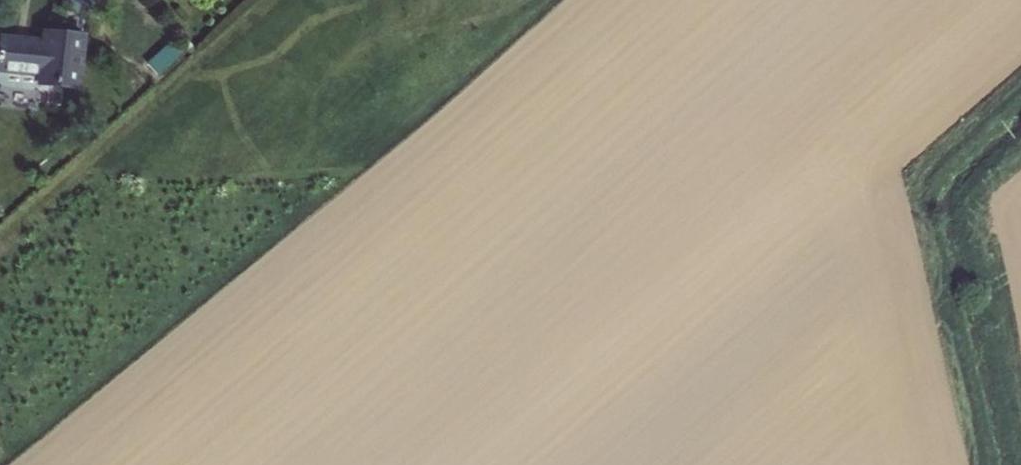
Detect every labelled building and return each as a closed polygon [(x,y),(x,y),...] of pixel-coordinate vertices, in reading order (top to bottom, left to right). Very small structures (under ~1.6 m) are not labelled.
[(82,37),(42,32),(41,40),(1,36),(0,51),(0,85),(2,87),(34,90),(38,88),(38,83),(77,88),(82,37)]
